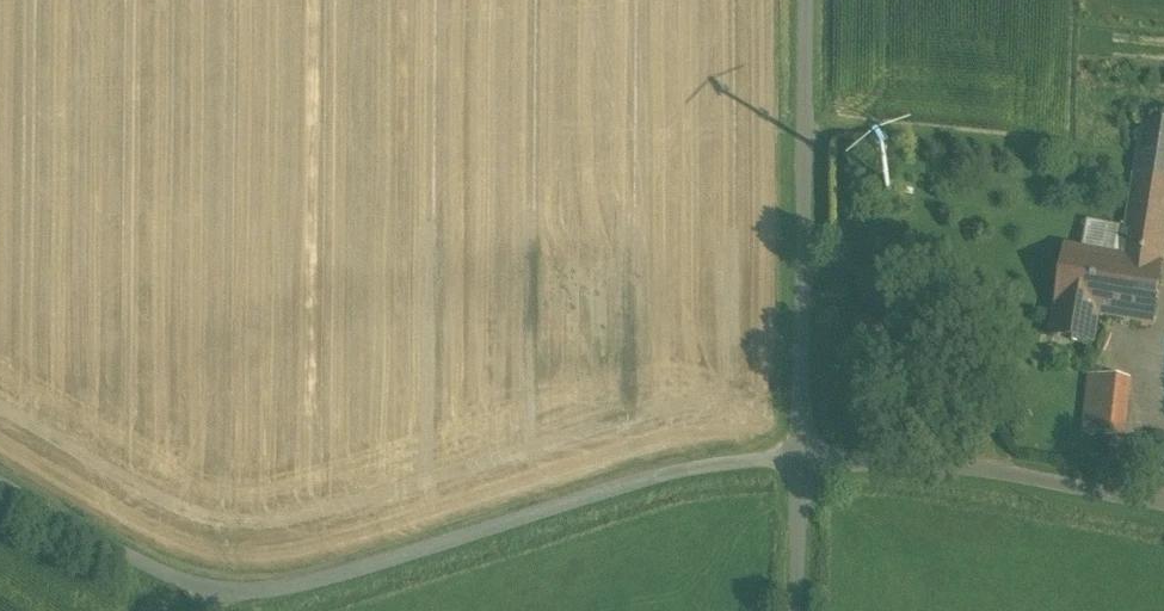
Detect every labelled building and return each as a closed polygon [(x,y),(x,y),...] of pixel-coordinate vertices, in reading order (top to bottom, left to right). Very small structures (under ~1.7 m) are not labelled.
[(1152,320),(1163,247),(1163,123),(1144,120),(1126,232),(1121,232),(1116,259),(1126,260),(1117,315),(1152,320)] [(1058,303),(1053,334),(1092,341),(1097,311),(1117,315),(1126,260),(1116,259),(1066,250),(1056,303),(1058,303)] [(1091,375),(1085,432),(1123,436),(1129,380),(1091,375)] [(1154,466),(1153,439),(1110,440),(1111,467),(1154,466)]
